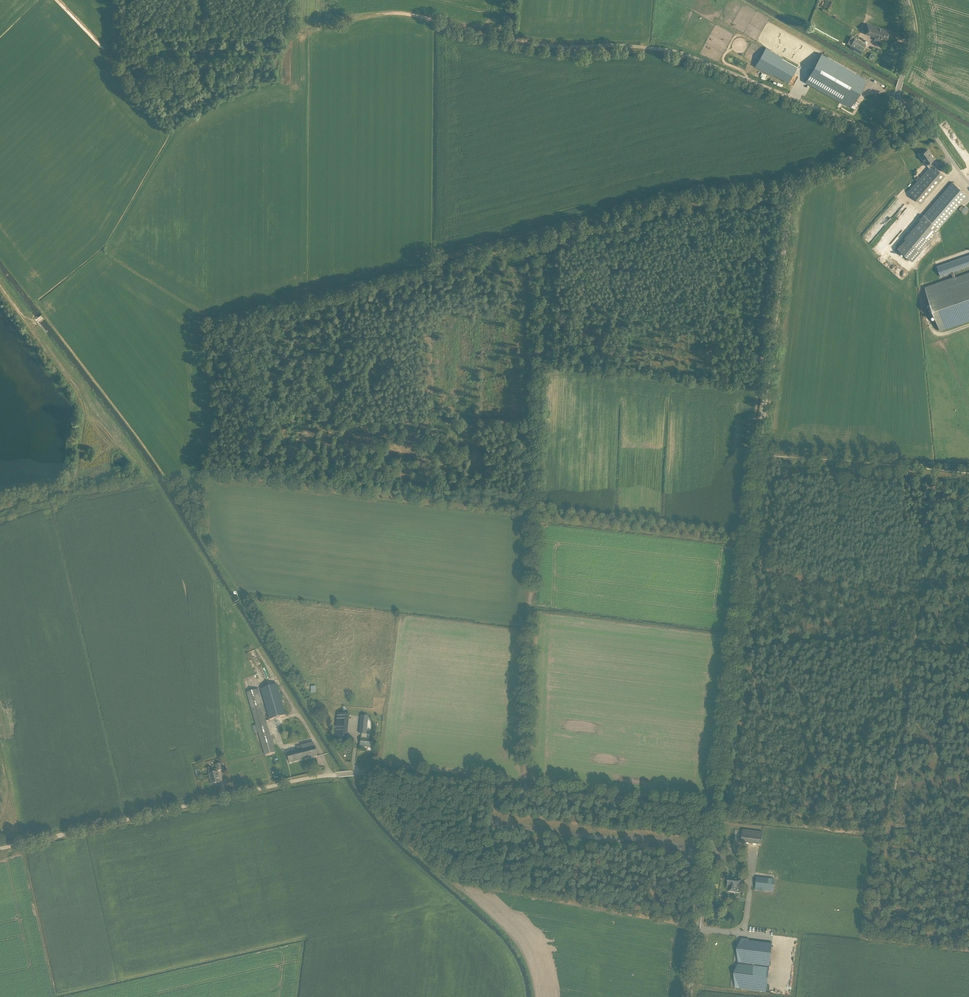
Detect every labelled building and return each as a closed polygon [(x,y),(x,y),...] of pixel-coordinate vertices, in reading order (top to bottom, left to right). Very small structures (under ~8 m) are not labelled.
[(874,39),(879,41),(880,37),(887,39),(890,30),(867,23),(864,33),(875,36),(874,39)] [(849,47),(860,54),(866,44),(855,37),(849,47)] [(789,82),(797,66),(781,58),(783,56),(765,47),(755,66),(772,75),(773,74),(789,82)] [(838,100),(850,107),(854,100),(855,100),(865,83),(865,82),(867,79),(821,53),(805,81),(838,100)] [(908,191),(921,202),(944,175),(932,164),(931,165),(929,162),(934,159),(927,149),(920,154),(923,158),(927,164),(929,167),(908,191)] [(897,248),(912,261),(920,252),(920,251),(936,232),(968,195),(952,181),(919,219),(920,220),(904,238),(905,238),(897,248)] [(940,330),(968,320),(968,272),(955,277),(954,272),(968,266),(968,254),(937,265),(941,276),(952,272),(953,277),(925,287),(940,330)] [(246,653),(248,659),(256,656),(254,650),(246,653)] [(261,690),(269,721),(286,716),(280,694),(281,694),(279,688),(278,688),(277,685),(261,690)] [(259,689),(247,693),(256,725),(265,755),(275,752),(263,714),(266,713),(259,689)] [(340,746),(346,746),(347,739),(349,715),(337,714),(335,738),(341,738),(340,746)] [(360,747),(372,748),(372,743),(373,740),(367,739),(367,735),(367,734),(369,717),(361,716),(359,734),(361,734),(361,742),(360,747)] [(315,748),(313,743),(296,747),(297,752),(287,755),(289,764),(317,757),(315,748)] [(215,766),(216,772),(221,771),(222,774),(225,773),(224,770),(223,764),(215,766)] [(219,779),(217,773),(209,775),(210,782),(211,782),(212,785),(219,783),(218,780),(219,779)] [(759,846),(761,846),(762,833),(761,833),(742,831),(741,843),(759,846)] [(756,878),(755,891),(764,892),(766,879),(756,878)] [(727,892),(735,893),(736,888),(739,889),(740,880),(728,879),(727,887),(728,887),(727,892)] [(742,946),(737,982),(742,983),(742,988),(766,991),(769,967),(771,945),(747,942),(747,940),(741,939),(740,946),(742,946)]
